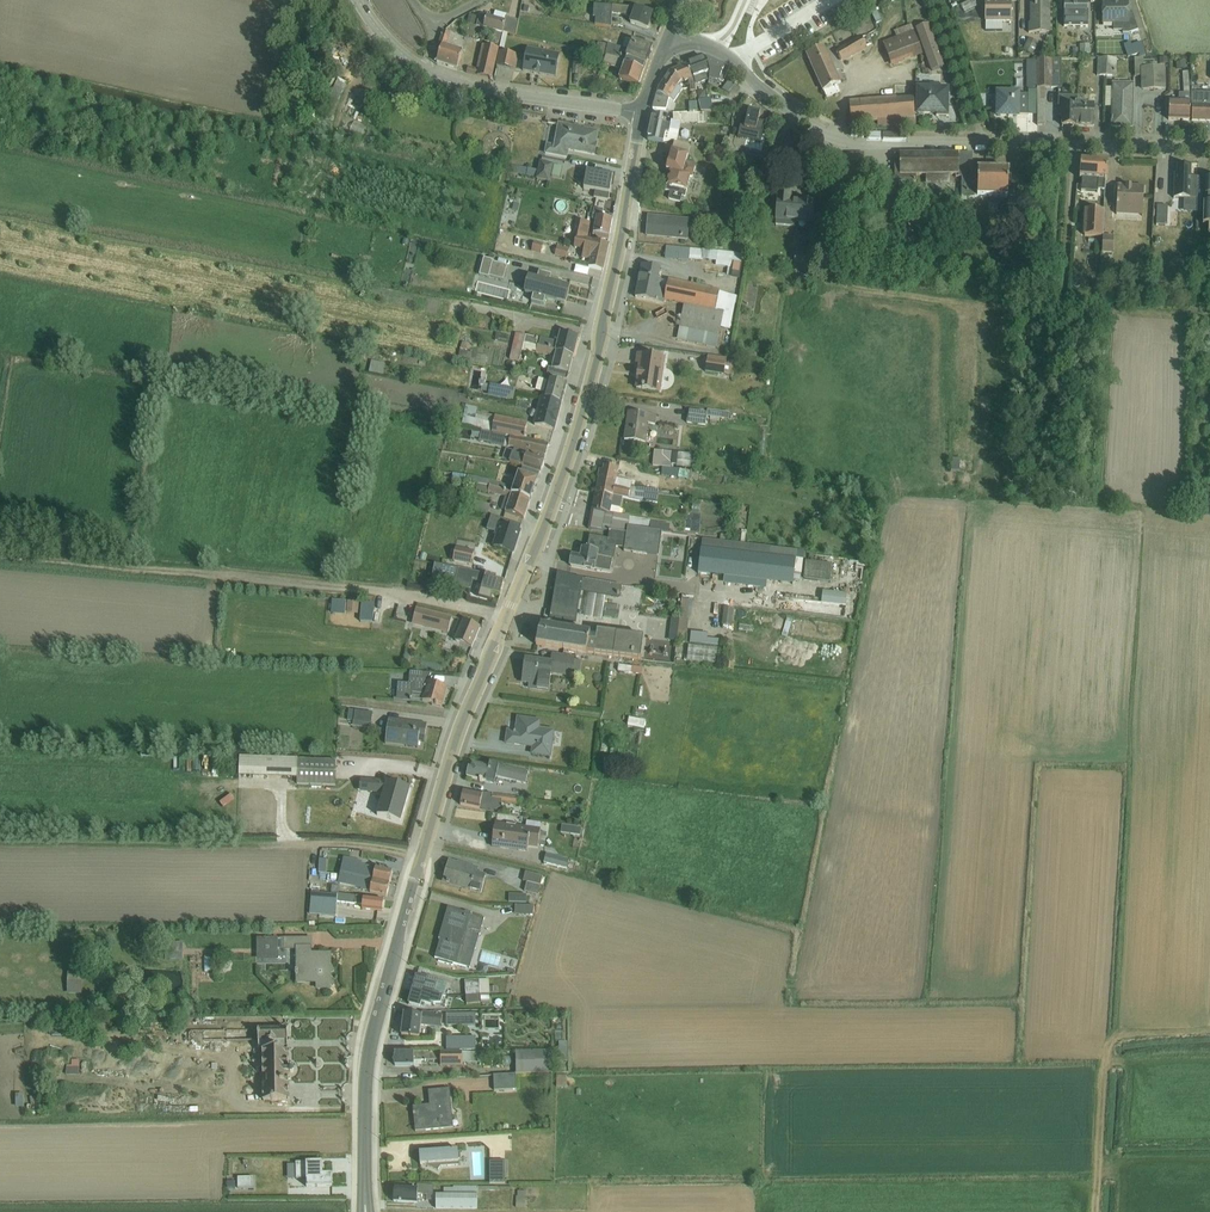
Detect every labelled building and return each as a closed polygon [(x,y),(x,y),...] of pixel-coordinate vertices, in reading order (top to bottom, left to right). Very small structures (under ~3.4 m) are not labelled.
[(823,2),(825,8),(844,0),(828,0),(823,2)] [(973,18),(969,11),(978,7),(975,0),(968,0),(961,3),(968,20),(973,18)] [(1028,24),(1028,34),(1050,34),(1050,0),(1031,0),(1031,23),(1028,24)] [(1064,27),(1088,27),(1088,0),(1064,0),(1064,27)] [(1012,1),(985,1),(985,22),(1012,22),(1012,1)] [(1118,3),(1102,3),(1103,25),(1113,25),(1113,31),(1123,31),(1123,33),(1128,33),(1138,30),(1132,13),(1129,13),(1129,2),(1118,2),(1118,3)] [(594,6),(593,18),(597,18),(596,25),(610,27),(612,15),(623,16),(631,19),(630,24),(648,30),(648,29),(649,29),(652,22),(650,21),(653,14),(635,9),(603,6),(594,6)] [(480,15),(477,26),(482,28),(494,32),(503,35),(503,33),(508,34),(516,35),(519,21),(506,18),(507,15),(495,12),(494,18),(480,15)] [(469,15),(467,23),(469,24),(475,25),(477,17),(469,15)] [(469,24),(466,36),(478,40),(482,28),(477,26),(469,24)] [(896,37),(883,42),(892,67),(903,63),(903,62),(910,59),(910,60),(921,56),(927,72),(941,67),(935,48),(933,49),(925,25),(913,29),(912,24),(894,31),(896,37)] [(437,62),(437,63),(446,66),(457,70),(463,51),(452,47),(456,36),(443,31),(439,44),(442,45),(437,62)] [(494,32),(491,44),(497,45),(497,48),(500,48),(503,35),(494,32)] [(861,37),(836,51),(843,63),(868,49),(867,46),(872,43),(868,35),(862,38),(861,37)] [(598,45),(596,53),(606,55),(626,60),(627,59),(646,66),(653,48),(626,38),(621,49),(598,43),(598,44),(598,45)] [(1029,38),(1023,50),(1033,56),(1039,43),(1029,38)] [(1130,42),(1124,44),(1128,57),(1139,53),(1140,57),(1146,55),(1141,41),(1132,45),(1130,42)] [(566,43),(565,46),(573,48),(596,53),(598,45),(598,44),(589,42),(588,48),(566,43)] [(467,73),(468,74),(477,76),(492,80),(498,49),(482,45),(477,69),(468,67),(467,73)] [(1090,45),(1079,45),(1080,54),(1090,54),(1090,45)] [(824,46),(807,54),(826,97),(840,92),(837,85),(841,83),(824,46)] [(527,49),(523,71),(534,73),(533,74),(540,75),(540,74),(556,77),(560,55),(527,49)] [(500,52),(497,67),(515,70),(518,56),(500,52)] [(575,52),(573,75),(581,76),(583,53),(575,52)] [(606,55),(603,64),(623,71),(619,80),(639,87),(645,70),(646,66),(627,59),(626,60),(606,55)] [(706,58),(687,64),(693,79),(695,84),(708,80),(705,74),(709,73),(706,58)] [(729,69),(706,58),(709,73),(709,77),(719,82),(719,80),(723,82),(729,69)] [(1107,59),(1106,75),(1116,76),(1117,59),(1107,58),(1107,59)] [(1203,58),(1190,58),(1190,82),(1204,81),(1203,58)] [(1036,59),(1026,59),(1027,88),(1029,88),(1037,88),(1036,60),(1036,59)] [(1060,59),(1036,60),(1037,88),(1037,115),(1038,125),(1046,125),(1045,88),(1061,88),(1060,59)] [(1098,59),(1097,76),(1106,76),(1106,75),(1107,59),(1098,59)] [(1144,59),(1135,59),(1135,77),(1143,76),(1143,90),(1164,89),(1164,68),(1157,68),(1157,63),(1144,64),(1144,59)] [(687,64),(671,71),(686,82),(689,81),(693,79),(687,64)] [(658,93),(653,109),(666,109),(668,97),(674,102),(686,82),(671,71),(658,93)] [(1169,101),(1169,120),(1190,121),(1189,72),(1182,73),(1184,94),(1179,94),(1179,101),(1169,101)] [(338,78),(326,102),(335,107),(347,83),(338,78)] [(729,80),(723,89),(729,93),(735,85),(729,80)] [(1112,107),(1112,127),(1121,127),(1121,122),(1133,122),(1134,84),(1113,83),(1113,88),(1112,107)] [(735,85),(729,93),(730,94),(737,94),(740,89),(735,85)] [(919,87),(918,113),(936,114),(936,116),(949,116),(950,88),(919,87)] [(1028,94),(1028,115),(1037,115),(1037,88),(1029,88),(1028,94)] [(1106,88),(1105,107),(1112,107),(1113,88),(1106,88)] [(705,90),(697,92),(701,111),(713,112),(711,98),(706,98),(705,90)] [(998,91),(998,116),(1018,116),(1018,115),(1028,115),(1028,94),(1020,94),(1020,92),(998,91)] [(1191,93),(1192,121),(1209,121),(1209,93),(1191,93)] [(1061,96),(1060,116),(1063,116),(1062,126),(1077,126),(1078,109),(1075,109),(1075,103),(1077,103),(1077,96),(1061,96)] [(914,98),(850,103),(851,122),(877,120),(915,117),(914,98)] [(697,102),(689,102),(689,112),(698,112),(697,102)] [(1075,103),(1075,109),(1078,109),(1077,126),(1093,127),(1094,104),(1077,103),(1075,103)] [(653,115),(648,140),(664,144),(664,142),(678,140),(681,124),(707,123),(707,112),(702,112),(702,113),(688,114),(688,113),(673,114),(673,122),(671,122),(671,126),(662,124),(664,117),(653,115)] [(915,117),(877,120),(878,127),(916,125),(915,117)] [(546,144),(544,155),(568,159),(569,150),(594,155),(596,145),(598,132),(597,132),(597,133),(583,130),(583,129),(575,128),(559,125),(555,146),(546,144)] [(674,143),(672,152),(688,157),(691,147),(674,143)] [(303,146),(303,156),(316,156),(316,146),(303,146)] [(670,172),(665,191),(671,192),(669,199),(681,202),(683,197),(686,197),(690,178),(693,179),(696,166),(687,163),(688,157),(672,152),(666,171),(670,172)] [(900,174),(895,174),(895,181),(916,181),(916,175),(926,175),(949,175),(956,175),(959,175),(959,153),(900,153),(900,174)] [(972,153),(959,153),(959,175),(959,177),(962,177),(961,196),(967,196),(1008,198),(1008,185),(1009,170),(978,170),(976,168),(972,168),(972,153)] [(1081,161),(1080,178),(1082,178),(1081,191),(1098,192),(1098,190),(1104,190),(1105,180),(1107,180),(1108,163),(1081,161)] [(541,163),(537,179),(549,182),(553,166),(541,163)] [(554,165),(552,176),(559,178),(562,167),(554,165)] [(1175,175),(1174,198),(1197,199),(1197,194),(1197,178),(1191,178),(1191,167),(1178,166),(1177,175),(1175,175)] [(513,175),(537,177),(538,168),(514,167),(513,175)] [(587,169),(584,190),(595,192),(594,198),(609,201),(612,183),(614,183),(616,174),(587,169)] [(949,175),(926,175),(926,184),(949,184),(949,175)] [(1197,178),(1197,194),(1205,195),(1206,180),(1206,178),(1197,178)] [(1196,214),(1203,214),(1203,225),(1208,225),(1208,235),(1209,235),(1209,180),(1206,180),(1205,195),(1197,194),(1197,199),(1196,214)] [(1008,185),(1008,198),(1016,198),(1017,185),(1008,185)] [(1118,186),(1116,215),(1142,216),(1144,187),(1118,186)] [(779,196),(775,225),(795,227),(795,223),(812,225),(814,204),(790,202),(790,197),(779,196)] [(1157,206),(1157,225),(1168,226),(1168,207),(1157,206)] [(594,209),(592,220),(596,220),(593,236),(596,236),(596,238),(609,240),(613,220),(602,218),(603,211),(594,209)] [(1086,210),(1084,236),(1103,237),(1103,236),(1105,211),(1086,210)] [(649,217),(647,236),(688,240),(690,221),(649,217)] [(577,220),(573,236),(577,236),(574,248),(584,250),(582,259),(590,260),(588,268),(603,271),(609,244),(588,239),(591,223),(577,220)] [(1103,237),(1102,253),(1113,254),(1114,237),(1103,236),(1103,237)] [(533,241),(531,251),(541,253),(543,243),(533,241)] [(666,246),(665,258),(702,262),(702,259),(716,261),(715,265),(727,267),(726,275),(731,276),(731,277),(739,278),(743,254),(666,246)] [(558,247),(555,256),(567,259),(569,249),(558,247)] [(484,258),(479,276),(489,278),(489,277),(504,280),(507,266),(493,262),(493,261),(484,258)] [(642,266),(635,297),(665,304),(665,301),(675,303),(675,304),(684,306),(677,339),(716,347),(720,327),(730,329),(734,304),(736,304),(738,297),(719,293),(720,290),(669,280),(668,282),(659,280),(661,269),(642,266)] [(1180,266),(1179,275),(1193,276),(1193,267),(1180,266)] [(528,276),(524,293),(534,296),(532,303),(544,306),(545,299),(565,304),(569,286),(550,282),(552,276),(539,273),(538,278),(528,276)] [(541,338),(539,347),(574,356),(578,337),(560,332),(557,342),(541,338)] [(516,334),(510,359),(520,362),(522,350),(524,343),(537,346),(539,339),(516,334)] [(524,343),(522,350),(532,352),(532,351),(536,352),(536,353),(546,356),(547,355),(551,356),(549,364),(553,365),(552,370),(549,369),(548,375),(568,380),(574,356),(539,347),(537,346),(524,343)] [(460,350),(459,359),(486,364),(487,356),(477,354),(478,354),(460,350)] [(640,365),(636,389),(661,392),(665,359),(638,355),(637,364),(640,365)] [(707,355),(705,372),(734,377),(736,365),(726,363),(726,358),(707,355)] [(371,360),(369,372),(372,373),(382,375),(384,363),(371,360)] [(549,380),(544,399),(562,404),(567,385),(549,380)] [(490,385),(488,396),(514,401),(516,390),(490,385)] [(540,398),(533,425),(554,431),(562,404),(544,399),(540,398)] [(466,406),(462,427),(482,431),(492,433),(495,416),(477,412),(478,409),(466,406)] [(688,411),(687,424),(705,426),(707,416),(727,418),(728,412),(708,409),(707,414),(688,411)] [(629,412),(625,441),(647,444),(649,424),(656,425),(657,416),(629,412)] [(495,416),(492,433),(526,440),(527,437),(525,436),(527,425),(526,423),(495,416)] [(659,436),(672,436),(673,425),(659,424),(659,436)] [(482,431),(480,441),(491,443),(491,445),(515,449),(514,451),(510,461),(510,463),(540,473),(541,469),(543,468),(545,464),(544,462),(549,445),(526,440),(492,433),(482,431)] [(506,449),(503,458),(510,461),(514,451),(506,449)] [(654,451),(653,465),(672,467),(673,453),(654,451)] [(677,452),(676,466),(691,467),(692,453),(677,452)] [(950,472),(961,472),(961,458),(951,457),(950,472)] [(598,486),(596,493),(622,498),(623,498),(639,501),(657,502),(658,489),(631,487),(632,481),(617,478),(619,470),(604,466),(603,470),(600,470),(598,478),(599,478),(598,486)] [(523,467),(521,473),(538,479),(540,473),(523,467)] [(663,476),(678,476),(678,467),(663,468),(663,476)] [(679,469),(678,477),(698,480),(699,472),(679,469)] [(468,476),(466,482),(477,484),(490,486),(531,500),(538,479),(521,473),(519,473),(513,489),(492,481),(468,476)] [(738,480),(737,486),(750,488),(751,481),(738,480)] [(477,484),(476,490),(488,493),(488,492),(505,498),(501,510),(506,511),(505,513),(524,519),(531,500),(490,486),(477,484)] [(596,493),(589,529),(609,531),(627,533),(628,527),(662,532),(669,533),(670,525),(651,522),(651,520),(619,514),(620,509),(622,498),(596,493)] [(476,502),(473,511),(488,514),(490,505),(476,502)] [(491,516),(487,529),(498,532),(501,519),(491,516)] [(498,532),(493,547),(513,553),(520,531),(522,526),(501,519),(498,532)] [(572,556),(571,567),(595,571),(596,569),(610,572),(612,560),(614,560),(616,547),(625,548),(624,552),(659,557),(662,532),(628,527),(627,533),(609,531),(608,539),(590,536),(587,550),(582,549),(581,558),(572,556)] [(456,547),(453,562),(472,566),(474,552),(456,547)] [(701,549),(698,574),(793,584),(793,582),(800,583),(805,551),(771,548),(770,557),(701,549)] [(806,561),(804,579),(830,582),(832,564),(806,561)] [(428,562),(426,567),(433,569),(431,580),(455,585),(454,588),(471,591),(473,582),(484,584),(482,591),(479,599),(491,602),(493,594),(500,597),(501,597),(505,583),(496,580),(497,578),(428,562)] [(841,580),(843,565),(832,563),(830,578),(841,580)] [(558,573),(550,617),(575,621),(581,592),(589,594),(607,597),(620,600),(622,586),(558,573)] [(823,591),(822,602),(846,605),(847,594),(823,591)] [(589,594),(584,618),(603,621),(604,617),(606,604),(607,597),(589,594)] [(678,633),(677,641),(686,643),(688,619),(691,619),(693,601),(683,599),(680,619),(678,633)] [(348,601),(347,613),(358,614),(359,602),(348,601)] [(395,617),(395,604),(385,603),(385,617),(395,617)] [(606,604),(604,617),(618,619),(620,606),(606,604)] [(724,607),(722,625),(732,626),(734,608),(724,607)] [(416,609),(412,625),(448,634),(452,618),(416,609)] [(647,616),(644,637),(666,640),(669,619),(647,616)] [(671,618),(669,640),(677,641),(678,633),(680,619),(671,618)] [(459,619),(454,632),(458,634),(455,641),(472,648),(481,628),(459,619)] [(540,622),(535,645),(619,657),(641,660),(641,659),(644,637),(597,632),(589,630),(540,622)] [(691,632),(690,643),(718,646),(718,640),(707,639),(708,634),(691,632)] [(689,646),(687,661),(716,664),(717,648),(689,646)] [(527,661),(523,682),(531,684),(530,689),(549,692),(552,675),(572,678),(572,676),(579,678),(581,661),(575,660),(575,658),(552,654),(551,664),(527,661)] [(619,665),(618,671),(642,675),(643,668),(633,667),(619,665)] [(398,683),(397,700),(412,702),(412,696),(423,697),(422,701),(436,705),(435,707),(442,708),(447,688),(429,682),(431,675),(410,673),(409,684),(398,683)] [(349,710),(347,721),(371,723),(373,713),(349,710)] [(644,728),(646,717),(628,715),(627,726),(644,728)] [(508,732),(506,744),(532,748),(531,756),(551,758),(555,730),(541,728),(541,722),(518,719),(516,733),(508,732)] [(389,720),(386,741),(419,746),(419,742),(425,743),(428,724),(427,724),(427,725),(415,724),(389,720)] [(298,779),(297,785),(335,786),(336,761),(240,758),(239,777),(298,779)] [(468,770),(467,773),(468,775),(468,777),(495,784),(497,777),(526,784),(529,773),(490,763),(489,767),(472,763),(471,766),(471,767),(470,767),(470,769),(468,770)] [(361,783),(357,783),(357,789),(361,789),(360,792),(384,793),(377,816),(401,823),(411,789),(387,782),(361,780),(361,783)] [(464,791),(461,805),(487,810),(492,811),(497,810),(501,808),(502,803),(521,805),(522,799),(483,793),(482,795),(464,791)] [(495,824),(492,847),(528,852),(528,847),(538,849),(539,846),(545,847),(546,834),(540,833),(541,829),(516,826),(516,823),(507,822),(507,825),(495,824)] [(580,835),(581,826),(562,825),(561,834),(580,835)] [(340,876),(390,884),(393,872),(376,868),(376,867),(361,864),(362,861),(344,856),(340,876)] [(556,857),(554,867),(575,871),(577,862),(556,857)] [(450,863),(444,883),(482,893),(487,876),(478,874),(479,869),(459,863),(458,865),(450,863)] [(526,872),(523,881),(527,882),(525,892),(539,895),(541,885),(540,885),(542,876),(526,871),(526,872)] [(390,884),(340,876),(339,884),(362,889),(361,890),(370,892),(370,893),(387,897),(390,884)] [(312,892),(310,913),(335,916),(337,901),(363,904),(362,910),(383,912),(384,900),(312,892)] [(516,906),(515,915),(534,916),(534,907),(516,906)] [(438,950),(436,958),(439,959),(439,961),(448,964),(449,962),(459,965),(464,946),(463,946),(467,931),(480,934),(485,918),(449,908),(448,909),(449,909),(440,939),(440,940),(442,940),(439,950),(438,950)] [(312,938),(257,939),(257,960),(279,960),(279,950),(296,950),(296,983),(316,983),(316,989),(331,989),(331,987),(334,986),(334,987),(335,986),(331,980),(331,973),(333,972),(334,973),(335,972),(331,966),(331,954),(312,954),(312,938)] [(183,942),(166,942),(166,960),(184,960),(183,942)] [(213,955),(203,955),(203,972),(213,972),(213,955)] [(506,969),(513,971),(516,958),(509,956),(506,969)] [(420,969),(417,977),(426,979),(427,977),(429,971),(420,969)] [(68,971),(67,994),(82,994),(82,971),(68,971)] [(417,977),(414,990),(443,996),(444,997),(448,984),(427,977),(426,979),(417,977)] [(490,980),(465,981),(466,996),(481,995),(480,988),(490,987),(490,980)] [(481,995),(466,996),(467,1005),(490,1003),(490,995),(490,993),(490,987),(480,988),(481,995)] [(414,990),(409,1004),(420,1007),(421,1003),(431,1006),(432,1003),(433,1004),(440,1004),(443,996),(414,990)] [(402,1034),(402,1036),(420,1039),(422,1025),(441,1028),(442,1014),(428,1012),(422,1012),(422,1016),(405,1014),(402,1034)] [(475,1014),(447,1015),(447,1027),(476,1026),(475,1014)] [(499,1032),(500,1021),(486,1021),(485,1031),(499,1032)] [(288,1030),(258,1030),(259,1051),(262,1051),(263,1102),(289,1101),(289,1073),(290,1073),(290,1074),(291,1074),(292,1074),(293,1074),(294,1074),(294,1073),(295,1072),(295,1071),(294,1070),(294,1069),(293,1069),(292,1069),(291,1069),(290,1070),(289,1070),(288,1031),(289,1030),(288,1029),(288,1030)] [(476,1037),(446,1037),(446,1050),(476,1050),(476,1037)] [(567,1042),(559,1042),(560,1062),(568,1062),(567,1042)] [(558,1051),(516,1052),(516,1075),(552,1073),(552,1062),(558,1062),(558,1051)] [(396,1059),(394,1062),(396,1065),(396,1066),(422,1066),(421,1060),(440,1060),(440,1067),(462,1066),(462,1063),(481,1063),(481,1052),(395,1053),(396,1059)] [(67,1057),(67,1071),(79,1071),(80,1057),(67,1057)] [(516,1075),(494,1076),(494,1091),(517,1090),(516,1075)] [(557,1076),(557,1087),(567,1087),(567,1076),(557,1076)] [(430,1106),(414,1107),(416,1131),(416,1132),(454,1129),(450,1090),(428,1091),(430,1106)] [(472,1146),(471,1156),(484,1157),(485,1147),(472,1146)] [(458,1150),(420,1153),(421,1166),(426,1165),(439,1172),(441,1167),(459,1166),(458,1150)] [(508,1161),(490,1162),(490,1184),(505,1184),(505,1177),(509,1177),(508,1161)] [(323,1162),(296,1162),(296,1179),(306,1178),(306,1186),(332,1186),(332,1174),(323,1174),(323,1162)] [(253,1177),(238,1177),(238,1179),(238,1188),(254,1188),(253,1177)] [(395,1187),(394,1202),(417,1204),(418,1195),(427,1195),(426,1201),(436,1202),(436,1210),(478,1210),(478,1190),(498,1191),(498,1190),(512,1190),(512,1195),(516,1195),(516,1186),(498,1186),(498,1187),(453,1186),(453,1187),(444,1187),(444,1194),(434,1194),(434,1187),(417,1185),(417,1189),(395,1187)] [(518,1197),(516,1197),(516,1209),(526,1209),(527,1192),(518,1192),(518,1197)]
